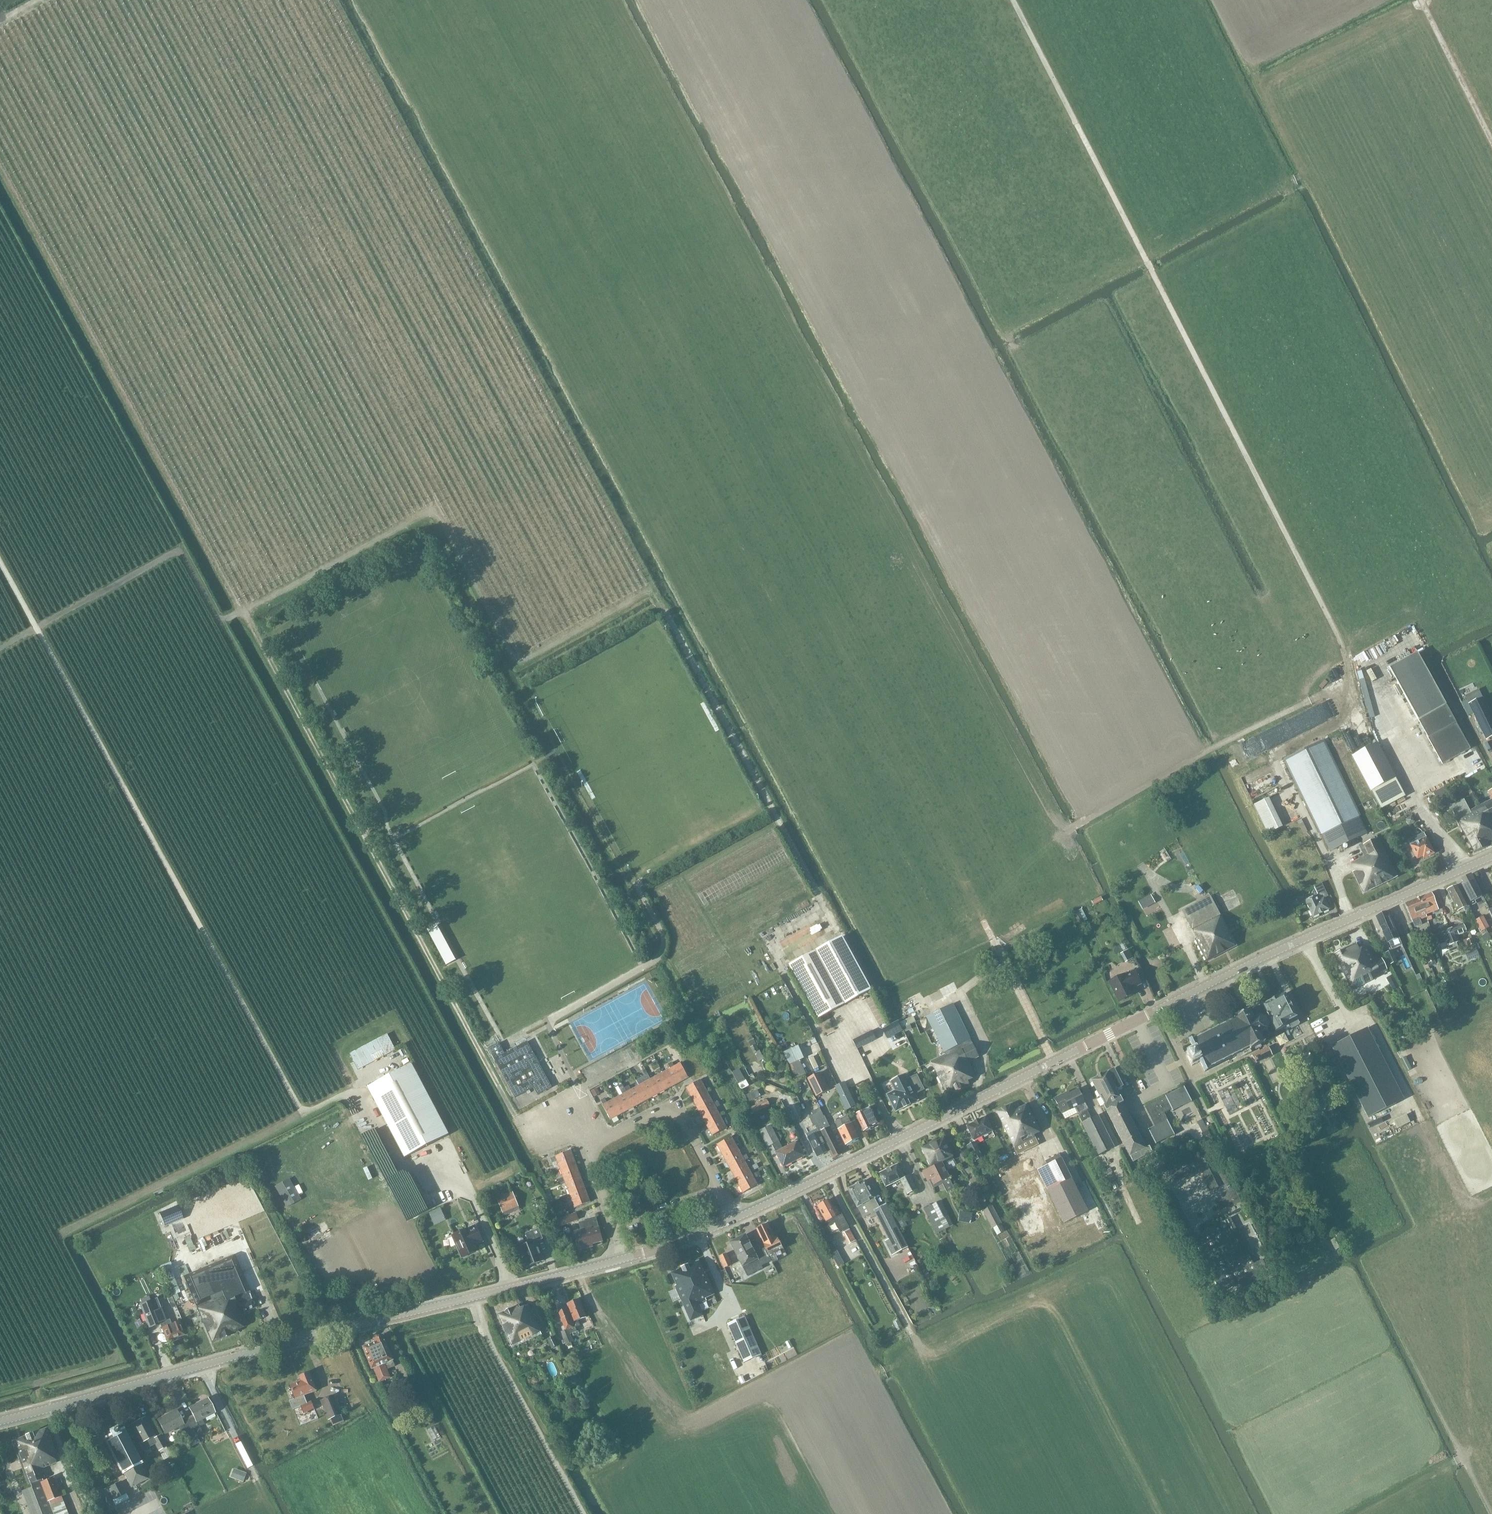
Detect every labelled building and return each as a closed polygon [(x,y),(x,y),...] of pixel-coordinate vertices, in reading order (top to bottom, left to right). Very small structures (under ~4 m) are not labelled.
[(1374,643),(1364,655),(1371,661),(1381,649),(1374,643)] [(1446,705),(1418,652),(1390,667),(1419,720),(1446,705)] [(1359,655),(1353,657),(1362,680),(1373,675),(1368,665),(1364,666),(1359,655)] [(1369,686),(1373,692),(1381,686),(1377,680),(1369,686)] [(1383,708),(1390,705),(1385,694),(1378,697),(1383,708)] [(1372,696),(1359,702),(1374,733),(1386,728),(1372,696)] [(1469,704),(1486,739),(1491,737),(1491,717),(1483,697),(1469,704)] [(1419,720),(1443,764),(1470,749),(1446,705),(1419,720)] [(1413,715),(1406,717),(1408,727),(1415,725),(1413,715)] [(1323,740),(1285,759),(1321,835),(1322,834),(1330,851),(1367,833),(1343,783),(1344,783),(1323,740)] [(1396,778),(1377,743),(1352,756),(1371,791),(1372,791),(1396,778)] [(1464,755),(1472,772),(1482,767),(1474,750),(1464,755)] [(1250,797),(1278,784),(1268,764),(1260,768),(1263,773),(1258,776),(1255,769),(1240,777),(1250,797)] [(1405,796),(1396,778),(1372,791),(1381,809),(1405,796)] [(1453,810),(1457,818),(1456,818),(1474,854),(1489,846),(1487,844),(1491,841),(1491,835),(1491,819),(1491,818),(1491,817),(1491,789),(1487,792),(1491,800),(1477,807),(1470,811),(1466,803),(1453,810)] [(1270,796),(1253,803),(1266,833),(1283,826),(1270,796)] [(1188,807),(1183,811),(1187,817),(1192,813),(1188,807)] [(1191,833),(1193,838),(1208,831),(1206,826),(1191,833)] [(1424,833),(1414,838),(1409,841),(1411,845),(1417,858),(1422,856),(1424,858),(1435,852),(1427,837),(1424,833)] [(1170,854),(1187,843),(1181,834),(1164,846),(1170,854)] [(1365,857),(1352,863),(1355,871),(1352,873),(1363,894),(1398,877),(1378,838),(1375,840),(1365,844),(1364,843),(1359,846),(1365,857)] [(1475,900),(1482,896),(1471,874),(1461,879),(1464,884),(1461,885),(1470,902),(1472,905),(1476,903),(1475,900)] [(1322,883),(1314,886),(1318,895),(1306,901),(1313,917),(1330,909),(1324,898),(1328,896),(1322,883)] [(1467,915),(1472,912),(1472,911),(1459,885),(1447,891),(1458,912),(1464,909),(1467,915)] [(1439,909),(1432,893),(1419,898),(1426,915),(1429,913),(1439,909)] [(1195,940),(1207,962),(1237,946),(1211,896),(1183,910),(1197,939),(1195,940)] [(1427,916),(1426,915),(1419,898),(1405,904),(1412,921),(1415,926),(1421,923),(1420,920),(1427,916)] [(1387,911),(1376,917),(1387,943),(1399,938),(1387,911)] [(1479,918),(1476,920),(1482,931),(1490,927),(1484,916),(1479,918)] [(1442,934),(1436,936),(1439,944),(1446,942),(1450,952),(1458,948),(1456,944),(1460,942),(1458,938),(1467,934),(1463,924),(1442,933),(1442,934)] [(790,965),(819,1018),(871,989),(843,937),(790,965)] [(1356,943),(1334,954),(1352,991),(1357,988),(1362,986),(1374,980),(1389,973),(1382,958),(1374,962),(1367,946),(1359,950),(1356,943)] [(1431,950),(1424,953),(1428,964),(1431,962),(1435,961),(1431,950)] [(1385,954),(1390,965),(1397,962),(1392,951),(1385,954)] [(973,967),(974,964),(973,960),(972,958),(969,956),(965,955),(962,956),(960,957),(958,960),(957,963),(958,967),(959,970),(962,972),(965,972),(968,972),(971,970),(972,969),(973,967)] [(1437,962),(1431,964),(1432,970),(1429,971),(1430,975),(1439,973),(1437,962)] [(1110,982),(1119,1001),(1135,993),(1133,988),(1142,984),(1134,969),(1125,973),(1125,974),(1110,982)] [(1436,987),(1446,983),(1443,976),(1433,979),(1436,987)] [(984,977),(977,983),(982,990),(989,984),(984,977)] [(924,1003),(924,988),(909,989),(909,1004),(924,1003)] [(968,998),(973,1013),(983,1009),(978,995),(968,998)] [(1285,995),(1260,1007),(1273,1034),(1288,1026),(1289,1028),(1292,1029),(1298,1026),(1299,1023),(1285,995)] [(976,1077),(969,1062),(980,1057),(953,1004),(927,1017),(946,1054),(931,1061),(948,1095),(970,1084),(969,1081),(976,1077)] [(1194,1050),(1186,1054),(1192,1065),(1200,1061),(1202,1066),(1205,1072),(1236,1056),(1238,1060),(1251,1053),(1250,1051),(1255,1048),(1256,1050),(1261,1048),(1260,1045),(1275,1038),(1273,1034),(1260,1007),(1250,1012),(1250,1011),(1245,1013),(1244,1011),(1239,1013),(1240,1015),(1235,1018),(1235,1019),(1190,1041),(1194,1050)] [(1331,1047),(1368,1118),(1404,1100),(1368,1028),(1331,1047)] [(389,1035),(351,1055),(359,1072),(397,1052),(389,1035)] [(488,1049),(515,1098),(534,1087),(538,1095),(553,1087),(528,1041),(505,1053),(499,1043),(488,1049)] [(1252,1056),(1256,1064),(1271,1057),(1267,1048),(1252,1056)] [(668,1070),(676,1084),(689,1077),(681,1063),(676,1066),(671,1069),(668,1070)] [(368,1088),(405,1159),(449,1135),(412,1065),(368,1088)] [(1101,1098),(1105,1105),(1120,1097),(1116,1090),(1124,1086),(1115,1069),(1091,1081),(1100,1098),(1101,1098)] [(655,1077),(663,1092),(676,1084),(668,1070),(655,1077)] [(817,1097),(830,1090),(821,1072),(808,1079),(817,1097)] [(887,1095),(896,1112),(897,1112),(905,1108),(906,1108),(906,1107),(909,1105),(910,1106),(911,1105),(918,1101),(919,1101),(916,1094),(925,1090),(917,1075),(909,1080),(906,1074),(891,1082),(895,1091),(887,1095)] [(739,1088),(747,1084),(743,1076),(735,1080),(739,1088)] [(642,1084),(650,1099),(663,1092),(655,1077),(642,1084)] [(687,1088),(693,1100),(707,1092),(701,1080),(687,1088)] [(856,1106),(844,1082),(835,1086),(847,1110),(856,1106)] [(629,1091),(637,1106),(650,1099),(642,1084),(629,1091)] [(1149,1129),(1156,1143),(1175,1134),(1163,1112),(1172,1108),(1173,1110),(1191,1101),(1184,1087),(1166,1096),(1167,1097),(1146,1108),(1155,1126),(1149,1129)] [(1065,1093),(1055,1098),(1061,1112),(1062,1112),(1065,1119),(1078,1113),(1078,1114),(1088,1109),(1086,1103),(1080,1089),(1066,1096),(1065,1093)] [(629,1091),(624,1094),(619,1097),(616,1099),(624,1113),(637,1106),(629,1091)] [(693,1100),(700,1112),(714,1104),(707,1092),(693,1100)] [(1137,1128),(1141,1126),(1136,1117),(1132,1119),(1121,1097),(1120,1097),(1105,1105),(1104,1106),(1130,1157),(1131,1157),(1133,1162),(1153,1152),(1150,1146),(1147,1148),(1137,1128)] [(616,1099),(608,1103),(603,1106),(611,1120),(624,1113),(616,1099)] [(751,1107),(755,1113),(771,1105),(768,1099),(751,1107)] [(700,1112),(706,1124),(720,1116),(716,1108),(714,1104),(700,1112)] [(1034,1134),(1041,1131),(1027,1104),(1015,1111),(1011,1104),(997,1111),(1014,1146),(1034,1136),(1034,1134)] [(856,1115),(864,1131),(865,1131),(868,1132),(871,1130),(872,1128),(880,1124),(872,1107),(856,1115)] [(817,1125),(819,1128),(830,1151),(834,1158),(844,1153),(825,1116),(824,1116),(820,1108),(812,1112),(813,1115),(810,1117),(815,1126),(817,1125)] [(693,1123),(701,1118),(697,1111),(689,1116),(693,1123)] [(1098,1155),(1115,1147),(1099,1115),(1091,1119),(1082,1123),(1098,1155)] [(720,1116),(706,1124),(713,1136),(727,1128),(720,1116)] [(859,1138),(856,1132),(848,1116),(840,1120),(844,1127),(839,1129),(846,1144),(859,1138)] [(974,1140),(975,1140),(993,1131),(986,1117),(980,1120),(980,1119),(973,1122),(974,1123),(967,1126),(974,1140)] [(776,1152),(784,1167),(806,1156),(798,1141),(783,1148),(780,1141),(772,1125),(760,1131),(768,1147),(773,1145),(776,1152)] [(830,1151),(819,1128),(807,1134),(809,1137),(808,1138),(818,1157),(830,1151)] [(1206,1142),(1213,1139),(1208,1130),(1202,1134),(1206,1142)] [(717,1145),(724,1157),(738,1149),(732,1137),(717,1145)] [(923,1149),(931,1165),(936,1163),(937,1165),(942,1163),(943,1164),(954,1159),(945,1139),(923,1149)] [(966,1144),(975,1161),(983,1157),(975,1140),(974,1140),(966,1144)] [(724,1157),(731,1169),(745,1161),(743,1157),(738,1149),(724,1157)] [(561,1169),(576,1164),(571,1151),(556,1156),(561,1169)] [(768,1162),(763,1153),(759,1156),(764,1165),(768,1162)] [(1048,1164),(1038,1170),(1049,1189),(1072,1177),(1060,1154),(1047,1161),(1048,1164)] [(1235,1159),(1241,1171),(1247,1168),(1243,1159),(1242,1156),(1235,1159)] [(1197,1171),(1201,1169),(1208,1166),(1204,1158),(1193,1164),(1196,1171),(1197,1171)] [(731,1169),(737,1181),(752,1173),(745,1161),(731,1169)] [(929,1181),(930,1180),(934,1188),(943,1184),(947,1193),(955,1189),(943,1164),(942,1163),(937,1165),(924,1171),(929,1181)] [(561,1169),(564,1178),(565,1182),(566,1182),(581,1176),(576,1164),(561,1169)] [(886,1186),(901,1179),(904,1178),(898,1165),(880,1173),(886,1186)] [(1208,1166),(1201,1169),(1211,1190),(1219,1187),(1208,1166)] [(752,1173),(737,1181),(744,1193),(758,1185),(752,1173)] [(910,1175),(904,1178),(901,1179),(907,1194),(917,1190),(910,1175)] [(566,1182),(570,1195),(586,1189),(581,1176),(566,1182)] [(1072,1177),(1049,1189),(1066,1222),(1090,1211),(1072,1177)] [(289,1179),(278,1185),(275,1187),(287,1208),(301,1200),(289,1179)] [(904,1237),(899,1227),(887,1204),(878,1209),(873,1200),(876,1198),(866,1180),(859,1184),(855,1186),(856,1186),(848,1190),(858,1208),(868,1203),(875,1216),(878,1215),(892,1243),(904,1237)] [(586,1189),(570,1195),(575,1208),(590,1202),(586,1189)] [(497,1199),(503,1215),(519,1209),(513,1193),(497,1199)] [(818,1206),(829,1226),(836,1223),(841,1232),(850,1227),(842,1213),(840,1214),(837,1207),(834,1208),(830,1200),(818,1206)] [(426,1201),(414,1207),(417,1213),(429,1207),(426,1201)] [(949,1228),(944,1219),(948,1217),(940,1201),(923,1210),(936,1235),(949,1228)] [(984,1210),(993,1229),(1002,1224),(993,1205),(984,1210)] [(183,1218),(178,1206),(160,1213),(165,1226),(183,1218)] [(560,1219),(565,1218),(569,1216),(568,1210),(558,1213),(560,1219)] [(576,1213),(569,1216),(565,1218),(567,1224),(579,1220),(576,1213)] [(1195,1241),(1221,1293),(1236,1285),(1233,1278),(1236,1276),(1242,1289),(1270,1274),(1263,1259),(1254,1264),(1230,1217),(1202,1232),(1204,1236),(1195,1241)] [(1062,1221),(1054,1225),(1057,1231),(1065,1228),(1062,1221)] [(772,1261),(773,1263),(779,1260),(776,1254),(784,1249),(778,1236),(775,1237),(768,1223),(763,1226),(763,1225),(758,1228),(757,1229),(767,1248),(767,1247),(773,1260),(772,1261)] [(222,1228),(226,1236),(235,1231),(232,1224),(222,1228)] [(477,1252),(474,1246),(483,1242),(476,1227),(468,1231),(468,1230),(453,1236),(463,1258),(477,1252)] [(574,1231),(580,1251),(589,1248),(588,1246),(603,1241),(600,1228),(593,1230),(592,1227),(574,1231)] [(537,1242),(543,1239),(538,1229),(525,1234),(529,1244),(518,1249),(526,1268),(544,1261),(537,1242)] [(845,1232),(851,1244),(857,1241),(850,1229),(845,1232)] [(746,1234),(731,1242),(748,1276),(764,1268),(762,1265),(772,1261),(773,1260),(767,1247),(767,1248),(756,1253),(746,1234)] [(1331,1240),(1336,1250),(1343,1246),(1338,1236),(1331,1240)] [(978,1244),(981,1249),(987,1246),(984,1241),(978,1244)] [(720,1257),(725,1268),(732,1265),(727,1254),(720,1257)] [(204,1270),(184,1278),(194,1299),(207,1331),(212,1342),(223,1338),(228,1336),(238,1332),(237,1330),(245,1327),(240,1314),(232,1296),(246,1290),(248,1295),(250,1294),(234,1255),(204,1268),(204,1270)] [(698,1261),(688,1266),(688,1265),(682,1268),(683,1268),(673,1273),(672,1272),(672,1273),(672,1274),(677,1285),(675,1286),(691,1321),(703,1316),(698,1304),(707,1300),(706,1298),(715,1294),(705,1273),(704,1273),(699,1262),(699,1261),(698,1261)] [(880,1264),(884,1271),(889,1269),(885,1261),(880,1264)] [(893,1285),(898,1282),(892,1269),(886,1272),(893,1285)] [(145,1274),(150,1283),(159,1279),(154,1270),(145,1274)] [(246,1290),(232,1296),(240,1314),(244,1312),(245,1313),(248,1312),(249,1310),(259,1306),(253,1292),(250,1294),(248,1295),(246,1290)] [(157,1299),(143,1305),(140,1306),(148,1328),(160,1323),(167,1342),(185,1335),(180,1322),(172,1325),(169,1319),(165,1320),(157,1299)] [(569,1308),(559,1312),(566,1330),(561,1332),(566,1344),(567,1344),(572,1342),(574,1341),(571,1334),(577,1331),(575,1327),(580,1325),(578,1320),(587,1317),(580,1299),(568,1304),(569,1308)] [(1210,1313),(1211,1315),(1216,1312),(1212,1303),(1207,1306),(1210,1313)] [(498,1315),(513,1348),(541,1335),(528,1305),(520,1309),(518,1306),(498,1315)] [(744,1363),(762,1355),(745,1316),(727,1324),(744,1363)] [(387,1370),(395,1367),(393,1362),(394,1361),(384,1336),(375,1340),(376,1342),(363,1348),(372,1370),(374,1369),(379,1382),(390,1378),(387,1370)] [(548,1340),(553,1350),(559,1347),(554,1337),(548,1340)] [(291,1401),(294,1409),(301,1407),(304,1414),(315,1410),(312,1402),(305,1405),(302,1397),(317,1391),(310,1373),(300,1377),(302,1382),(291,1386),(296,1399),(291,1401)] [(414,1409),(423,1405),(417,1391),(408,1395),(414,1409)] [(335,1392),(322,1398),(327,1411),(331,1420),(343,1415),(335,1392)] [(358,1395),(342,1401),(346,1410),(361,1404),(358,1395)] [(189,1409),(193,1416),(188,1419),(193,1431),(197,1437),(203,1434),(200,1427),(205,1424),(202,1419),(214,1413),(208,1400),(189,1409)] [(177,1412),(159,1421),(165,1434),(179,1427),(183,1433),(184,1435),(191,1447),(200,1443),(197,1437),(193,1431),(188,1419),(182,1422),(177,1412)] [(145,1418),(132,1425),(141,1443),(140,1444),(143,1450),(155,1443),(153,1439),(154,1439),(153,1437),(154,1436),(145,1418)] [(49,1466),(56,1464),(53,1456),(55,1455),(46,1429),(12,1442),(28,1485),(30,1484),(32,1488),(22,1492),(30,1513),(53,1513),(48,1502),(60,1497),(53,1478),(44,1482),(39,1470),(49,1466)] [(142,1465),(123,1429),(116,1433),(115,1430),(109,1433),(111,1436),(104,1439),(123,1475),(125,1474),(132,1487),(147,1479),(140,1466),(142,1465)] [(153,1439),(159,1451),(166,1447),(159,1436),(153,1439)] [(108,1490),(114,1500),(127,1494),(121,1483),(108,1490)]
